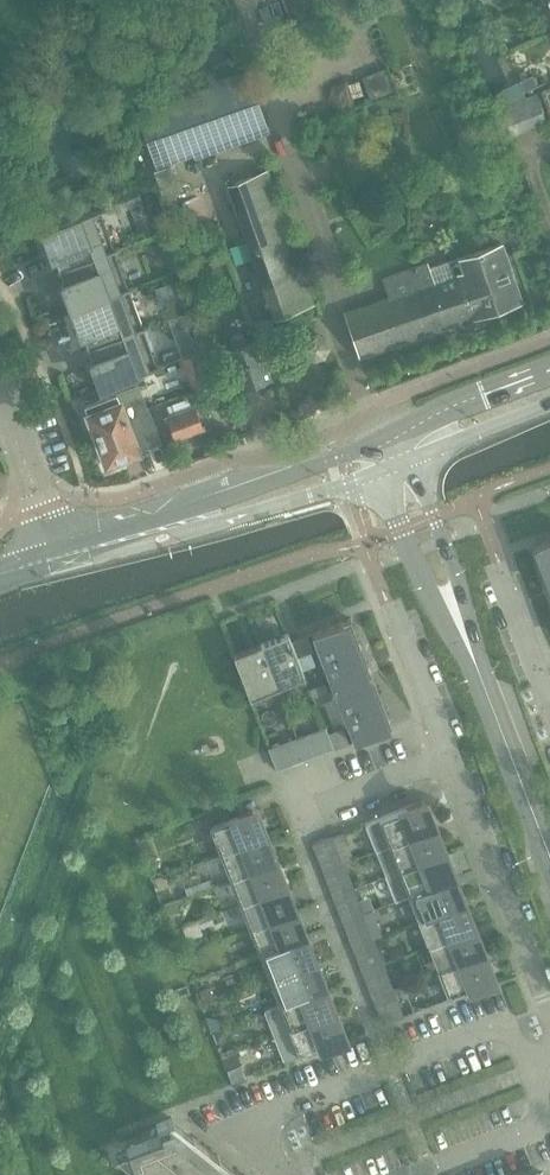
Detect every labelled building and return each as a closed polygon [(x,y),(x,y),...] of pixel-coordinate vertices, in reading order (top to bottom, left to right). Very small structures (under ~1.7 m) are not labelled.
[(359,17),(363,27),(379,21),(374,10),(359,17)] [(370,100),(392,92),(384,69),(362,77),(370,100)] [(268,128),(249,74),(138,113),(156,167),(268,128)] [(528,90),(540,86),(536,75),(525,80),(528,90)] [(336,90),(341,103),(351,99),(347,86),(336,90)] [(538,93),(494,111),(505,139),(549,122),(538,93)] [(458,118),(480,107),(474,95),(452,106),(458,118)] [(236,265),(252,259),(273,318),(314,304),(267,169),(226,184),(246,242),(230,248),(236,265)] [(113,247),(100,211),(105,209),(105,208),(41,231),(46,245),(53,242),(55,248),(48,251),(51,258),(58,256),(62,266),(113,247)] [(390,298),(346,313),(360,356),(373,352),(410,338),(455,323),(457,329),(464,333),(472,330),(475,323),(473,316),(520,300),(502,246),(430,270),(428,265),(384,279),(390,298)] [(67,281),(60,284),(63,291),(70,288),(72,294),(65,297),(69,308),(127,286),(114,250),(119,248),(119,247),(114,249),(113,247),(62,266),(62,268),(55,270),(56,272),(63,269),(67,281)] [(82,320),(84,326),(77,329),(80,336),(87,334),(90,344),(142,325),(128,289),(134,287),(133,286),(128,288),(127,286),(69,308),(75,323),(82,320)] [(255,323),(262,342),(278,336),(271,318),(255,323)] [(143,328),(148,326),(148,325),(142,327),(142,325),(90,344),(91,346),(84,348),(85,350),(92,347),(96,359),(89,362),(92,369),(99,366),(101,373),(94,375),(99,389),(163,365),(162,364),(157,366),(143,328)] [(256,339),(245,343),(241,333),(230,337),(233,347),(226,350),(241,390),(254,385),(257,387),(264,385),(266,381),(271,379),(256,339)] [(326,363),(331,352),(328,341),(318,336),(307,339),(301,349),(305,361),(315,366),(326,363)] [(138,385),(84,405),(106,464),(107,463),(108,466),(126,459),(125,457),(139,451),(138,449),(159,440),(138,385)] [(167,418),(174,437),(173,437),(173,438),(203,427),(203,426),(202,426),(195,408),(196,407),(196,406),(166,418),(166,419),(167,418)] [(549,583),(549,540),(535,546),(549,583)] [(392,726),(350,618),(312,633),(354,741),(392,726)] [(288,633),(260,643),(277,685),(304,675),(297,657),(291,641),(288,633)] [(307,635),(291,641),(297,657),(313,651),(307,635)] [(234,654),(233,654),(236,663),(240,673),(249,696),(277,685),(260,643),(236,653),(234,654)] [(325,681),(309,687),(313,697),(329,690),(325,681)] [(329,690),(313,697),(316,705),(332,699),(329,690)] [(342,727),(328,733),(334,748),(348,743),(342,727)] [(305,760),(314,757),(307,737),(298,740),(305,760)] [(296,763),(305,760),(298,740),(289,744),(296,763)] [(379,819),(366,825),(376,851),(432,829),(422,803),(379,819)] [(253,811),(210,827),(220,854),(263,837),(253,811)] [(376,851),(385,876),(442,854),(432,829),(376,851)] [(344,833),(314,844),(325,871),(345,863),(354,859),(344,833)] [(147,836),(136,840),(142,854),(152,850),(147,836)] [(273,862),(263,837),(220,854),(230,879),(273,862)] [(408,895),(409,896),(452,879),(442,854),(385,876),(395,901),(408,895)] [(283,887),(273,862),(230,879),(240,904),(283,887)] [(362,884),(354,887),(345,863),(325,871),(334,896),(363,885),(362,884)] [(409,896),(419,921),(461,905),(452,879),(409,896)] [(292,912),(283,887),(240,904),(250,929),(292,912)] [(355,888),(334,896),(344,921),(364,913),(373,910),(367,896),(359,899),(355,888)] [(419,921),(428,946),(471,930),(461,905),(419,921)] [(302,938),(292,912),(250,929),(259,954),(302,938)] [(364,913),(344,921),(354,946),(374,939),(364,913)] [(177,941),(184,938),(183,927),(173,931),(177,941)] [(428,946),(438,972),(481,955),(471,930),(428,946)] [(312,963),(302,938),(259,954),(269,980),(312,963)] [(384,964),(374,939),(354,946),(364,972),(384,964)] [(448,998),(491,981),(481,955),(438,972),(448,998)] [(322,988),(312,963),(269,980),(279,1005),(322,988)] [(394,989),(384,964),(364,972),(374,997),(394,989)] [(204,1003),(214,999),(208,986),(198,990),(204,1003)] [(322,988),(279,1005),(266,1010),(275,1035),(332,1013),(322,988)] [(374,997),(384,1023),(405,1015),(394,989),(374,997)] [(275,1035),(286,1062),(342,1040),(332,1013),(275,1035)] [(223,1019),(207,1018),(213,1033),(223,1029),(223,1019)] [(223,1029),(213,1033),(217,1045),(224,1042),(227,1036),(225,1029),(223,1029)] [(227,1071),(232,1083),(245,1078),(235,1052),(221,1058),(226,1071),(227,1071)] [(174,1123),(159,1129),(161,1133),(126,1146),(131,1159),(128,1162),(144,1174),(239,1174),(174,1123)]
